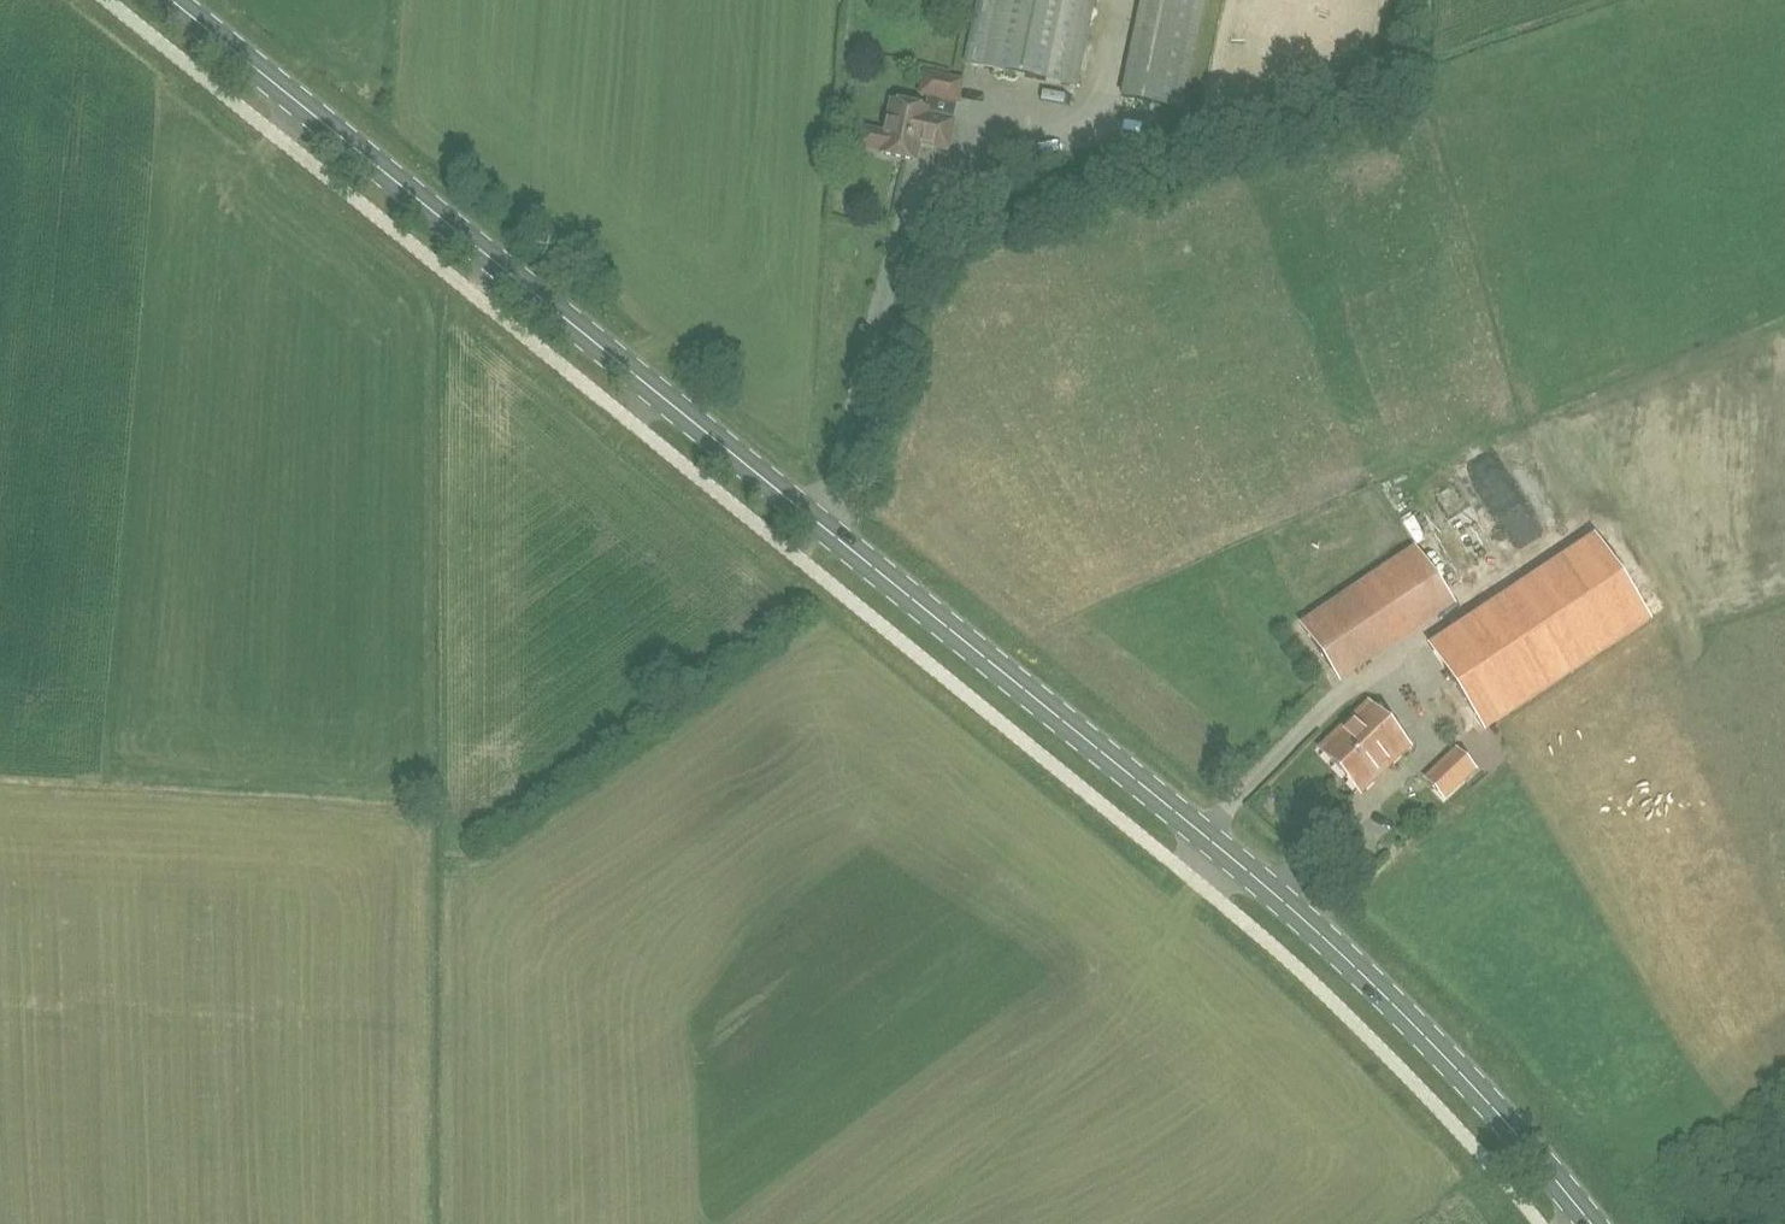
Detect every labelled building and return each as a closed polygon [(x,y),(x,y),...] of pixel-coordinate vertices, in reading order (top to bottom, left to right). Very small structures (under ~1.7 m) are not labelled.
[(965,65),(1075,87),(1093,0),(979,0),(965,65)] [(1201,2),(1184,0),(1140,0),(1126,102),(1185,110),(1201,2)] [(1226,9),(1225,71),(1260,72),(1261,9),(1226,9)] [(917,97),(959,105),(964,80),(922,72),(917,97)] [(891,102),(885,132),(862,127),(858,149),(881,153),(881,154),(916,161),(919,145),(947,151),(954,121),(926,115),(927,110),(891,102)] [(872,391),(869,403),(876,406),(880,394),(872,391)] [(1483,729),(1648,622),(1595,540),(1429,647),(1483,729)] [(1416,558),(1295,625),(1332,691),(1453,623),(1416,558)] [(1360,792),(1409,746),(1369,704),(1320,750),(1360,792)] [(1425,780),(1429,784),(1444,799),(1459,785),(1444,769),(1441,765),(1425,780)]
